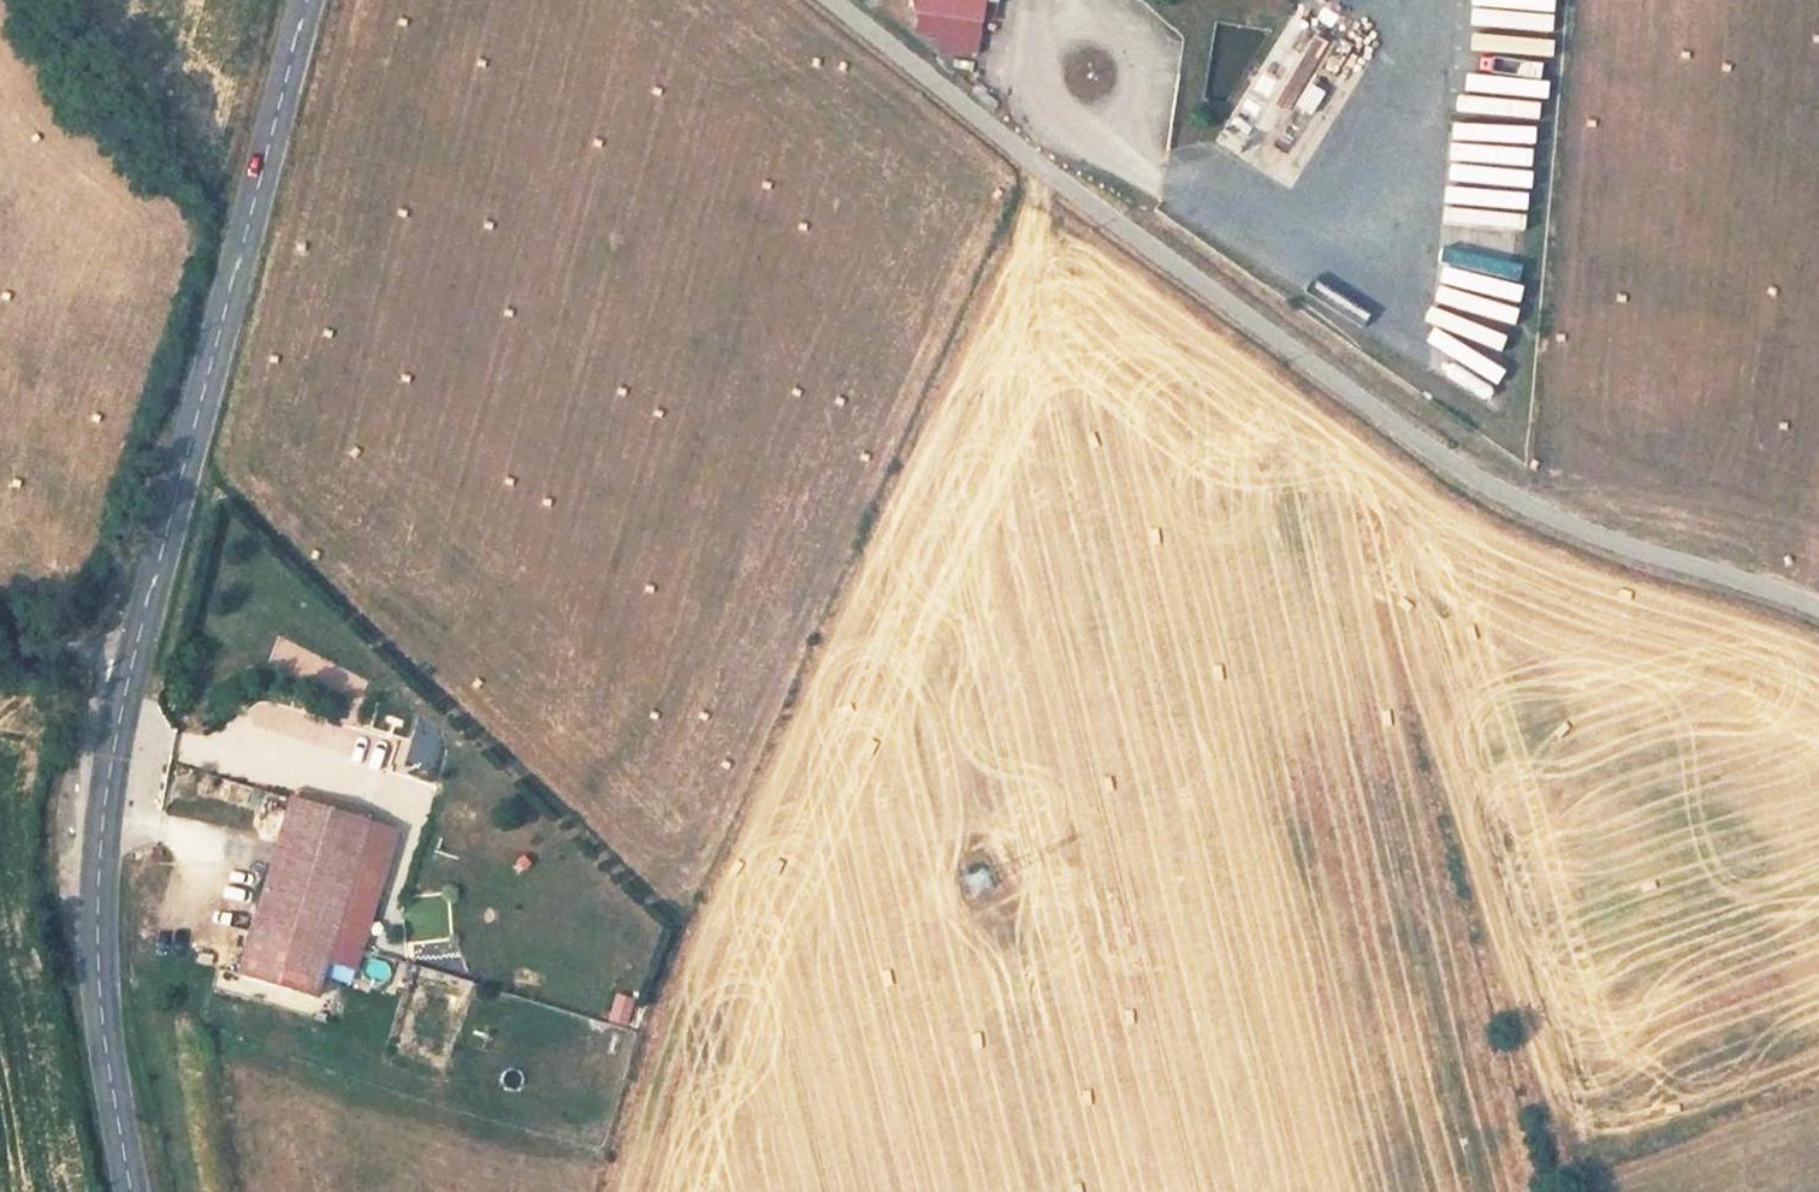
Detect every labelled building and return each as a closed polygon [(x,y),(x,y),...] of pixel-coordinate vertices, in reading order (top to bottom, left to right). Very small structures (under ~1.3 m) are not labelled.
[(990,0),(923,0),(921,12),(986,22),(990,0)] [(1289,14),(1250,95),(1240,90),(1215,143),(1259,164),(1288,103),(1310,57),(1321,62),(1333,36),(1289,14)] [(1302,85),(1292,110),(1310,117),(1320,92),(1302,85)] [(323,954),(356,829),(279,812),(230,990),(308,1010),(323,954)] [(611,992),(604,1019),(625,1025),(632,997),(611,992)]
